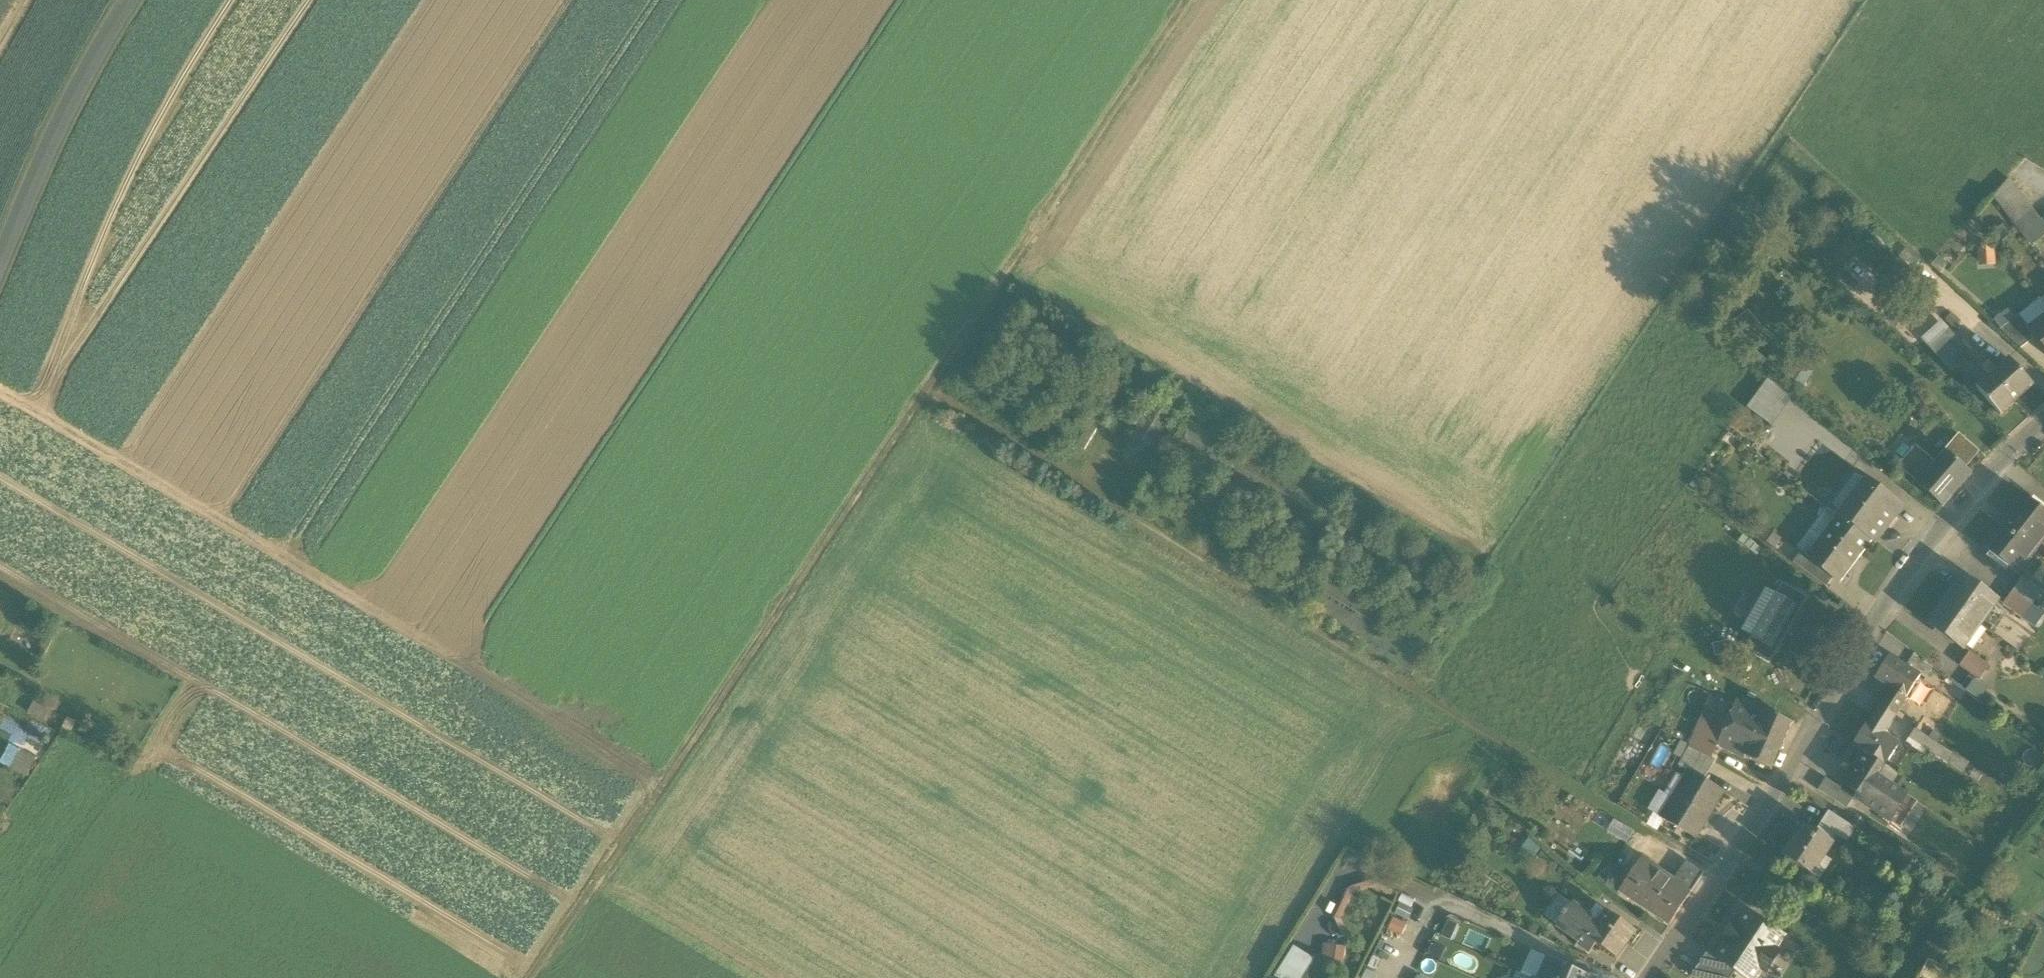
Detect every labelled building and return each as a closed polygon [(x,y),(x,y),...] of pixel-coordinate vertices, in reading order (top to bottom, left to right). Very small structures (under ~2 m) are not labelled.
[(1992,197),(1999,206),(2018,191),(2008,179),(1992,197)] [(1999,206),(2006,215),(2025,201),(2018,191),(1999,206)] [(2006,215),(2014,225),(2033,210),(2025,201),(2006,215)] [(2014,225),(2021,235),(2040,220),(2033,210),(2014,225)] [(2040,220),(2021,235),(2029,245),(2043,233),(2043,222),(2042,219),(2040,220)] [(2000,330),(2020,348),(2031,340),(2014,318),(2000,330)] [(2028,330),(2043,351),(2043,319),(2028,330)] [(1926,347),(1950,373),(1956,367),(1968,356),(1944,330),(1926,347)] [(1956,367),(1976,389),(1988,378),(1968,356),(1956,367)] [(2008,359),(1988,378),(1976,389),(2000,416),(2033,386),(2008,359)] [(1746,409),(1771,426),(1783,409),(1778,406),(1784,396),(1765,382),(1746,409)] [(1959,434),(1944,450),(1967,470),(1981,453),(1959,434)] [(1944,450),(1928,470),(1916,483),(1942,506),(1971,473),(1967,470),(1944,450)] [(1910,477),(1916,483),(1928,470),(1910,455),(1899,468),(1910,477)] [(1858,471),(1830,508),(1836,512),(1864,475),(1858,471)] [(1829,509),(1841,519),(1872,542),(1884,525),(1887,526),(1895,516),(1892,514),(1901,503),(1864,475),(1836,512),(1830,508),(1829,509)] [(2015,574),(2043,537),(2043,512),(2024,496),(1982,548),(2015,574)] [(1870,543),(1872,542),(1841,519),(1810,559),(1809,560),(1833,578),(1840,583),(1841,582),(1840,581),(1852,565),(1851,564),(1868,541),(1870,543)] [(1793,563),(1826,587),(1833,578),(1809,560),(1810,559),(1801,552),(1793,563)] [(1963,576),(1946,600),(1979,624),(1996,600),(1963,576)] [(2021,578),(2012,591),(2031,605),(2041,592),(2021,578)] [(1744,648),(1768,661),(1806,597),(1782,583),(1775,595),(1765,589),(1741,630),(1751,637),(1744,648)] [(2021,619),(2031,605),(2012,591),(2002,604),(2021,619)] [(1962,648),(1979,624),(1946,600),(1928,625),(1962,648)] [(2031,605),(2021,619),(2035,628),(2043,615),(2043,614),(2031,605)] [(1959,666),(1979,680),(1988,666),(1969,652),(1959,666)] [(1894,691),(1886,704),(1897,711),(1920,675),(1905,666),(1888,655),(1874,678),(1894,691)] [(1905,666),(1920,675),(1924,668),(1910,659),(1905,666)] [(1987,690),(1973,680),(1965,690),(1979,701),(1987,690)] [(25,716),(44,726),(51,712),(32,702),(25,716)] [(1735,704),(1726,724),(1715,744),(1744,758),(1763,716),(1735,704)] [(1891,720),(1897,711),(1886,704),(1880,714),(1891,720)] [(1744,758),(1771,770),(1792,723),(1765,711),(1763,716),(1744,758)] [(1709,756),(1715,744),(1726,724),(1703,712),(1689,745),(1690,745),(1709,756)] [(1853,746),(1862,751),(1884,766),(1898,743),(1883,733),(1891,720),(1880,714),(1872,726),(1867,723),(1853,746)] [(1908,739),(1945,763),(1952,753),(1915,729),(1908,739)] [(1694,775),(1703,781),(1716,760),(1709,756),(1690,745),(1678,766),(1688,772),(1689,772),(1694,775)] [(24,778),(34,758),(18,749),(7,769),(24,778)] [(1878,776),(1884,766),(1862,751),(1841,783),(1864,798),(1860,803),(1890,822),(1907,795),(1891,784),(1878,776)] [(1969,764),(1952,753),(1945,763),(1962,774),(1969,764)] [(1878,776),(1891,784),(1898,774),(1884,766),(1878,776)] [(1688,772),(1674,797),(1679,800),(1694,775),(1689,772),(1688,772)] [(1661,818),(1695,838),(1723,792),(1703,781),(1694,775),(1679,800),(1674,797),(1661,818)] [(1818,790),(1846,808),(1853,797),(1840,789),(1841,788),(1825,778),(1818,790)] [(1917,801),(1907,795),(1890,822),(1900,828),(1917,801)] [(1820,825),(1827,829),(1836,816),(1829,811),(1820,825)] [(1852,826),(1836,816),(1827,829),(1843,840),(1852,826)] [(1782,855),(1811,874),(1823,856),(1832,842),(1806,824),(1794,842),(1792,841),(1782,855)] [(1629,839),(1646,849),(1651,841),(1634,830),(1629,839)] [(1955,864),(1943,855),(1935,865),(1948,874),(1955,864)] [(1823,856),(1811,874),(1820,880),(1832,862),(1823,856)] [(1618,892),(1647,912),(1670,878),(1641,858),(1630,875),(1618,892)] [(1675,881),(1690,893),(1703,874),(1694,867),(1686,863),(1675,881)] [(1609,886),(1618,892),(1630,875),(1621,869),(1609,886)] [(1675,881),(1670,878),(1647,912),(1668,926),(1690,893),(1675,881)] [(1591,950),(1595,944),(1590,941),(1601,925),(1598,923),(1599,921),(1589,914),(1573,903),(1556,927),(1578,943),(1580,941),(1591,950)] [(1589,914),(1599,921),(1606,912),(1596,905),(1589,914)] [(1606,912),(1599,921),(1598,923),(1601,925),(1590,941),(1595,944),(1615,958),(1635,931),(1606,911),(1606,912)] [(1746,977),(1755,977),(1762,968),(1766,971),(1778,953),(1774,950),(1783,936),(1763,923),(1762,919),(1758,920),(1747,912),(1739,924),(1733,925),(1723,940),(1724,946),(1717,957),(1716,958),(1746,977)] [(1448,920),(1440,937),(1450,942),(1458,924),(1448,920)] [(1434,943),(1428,955),(1440,961),(1446,949),(1434,943)] [(1346,947),(1322,944),(1321,957),(1326,958),(1325,963),(1344,965),(1346,947)] [(1314,958),(1293,946),(1275,977),(1276,977),(1302,977),(1314,958)] [(1549,959),(1530,950),(1520,973),(1532,977),(1540,977),(1549,959)] [(1693,977),(1746,977),(1716,958),(1717,957),(1708,951),(1690,977),(1693,977)] [(1540,977),(1592,977),(1549,959),(1540,977)]
